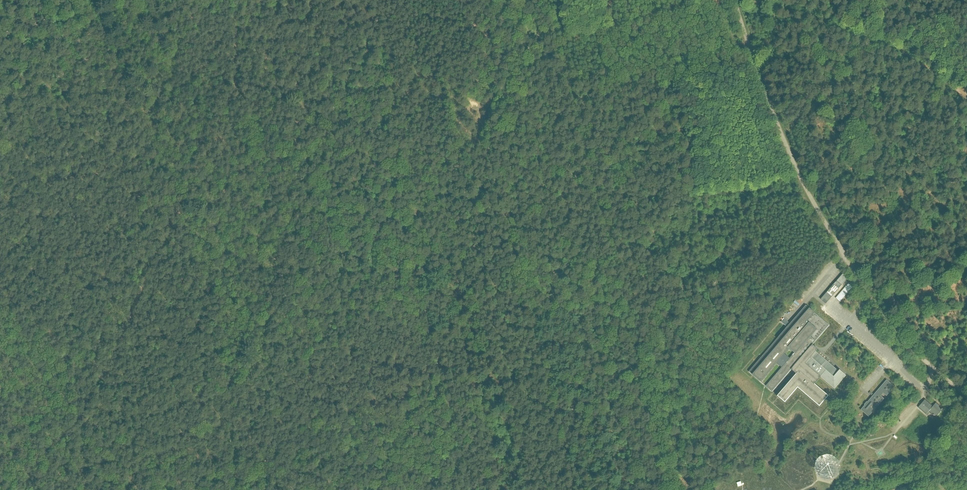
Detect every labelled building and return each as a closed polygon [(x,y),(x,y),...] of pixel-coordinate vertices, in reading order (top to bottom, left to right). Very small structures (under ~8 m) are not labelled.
[(826,304),(845,281),(848,278),(843,274),(821,299),(826,304)] [(836,298),(840,302),(852,287),(850,285),(848,284),(836,298)] [(792,309),(795,312),(803,303),(800,300),(792,309)] [(787,327),(749,372),(751,374),(753,376),(772,392),(791,370),(796,374),(777,396),(777,397),(785,403),(798,388),(819,407),(828,396),(815,384),(820,378),(834,389),(846,376),(840,371),(839,371),(838,372),(836,370),(818,354),(816,352),(817,351),(817,350),(812,345),(829,326),(806,306),(790,324),(784,319),(781,322),(787,327)] [(868,417),(884,399),(881,396),(883,394),(886,396),(894,387),(886,380),(867,403),(866,402),(864,405),(865,405),(860,410),(868,417)] [(936,418),(943,409),(936,403),(933,407),(925,400),(918,408),(926,415),(929,412),(936,418)] [(819,468),(823,479),(834,475),(830,464),(819,468)]
